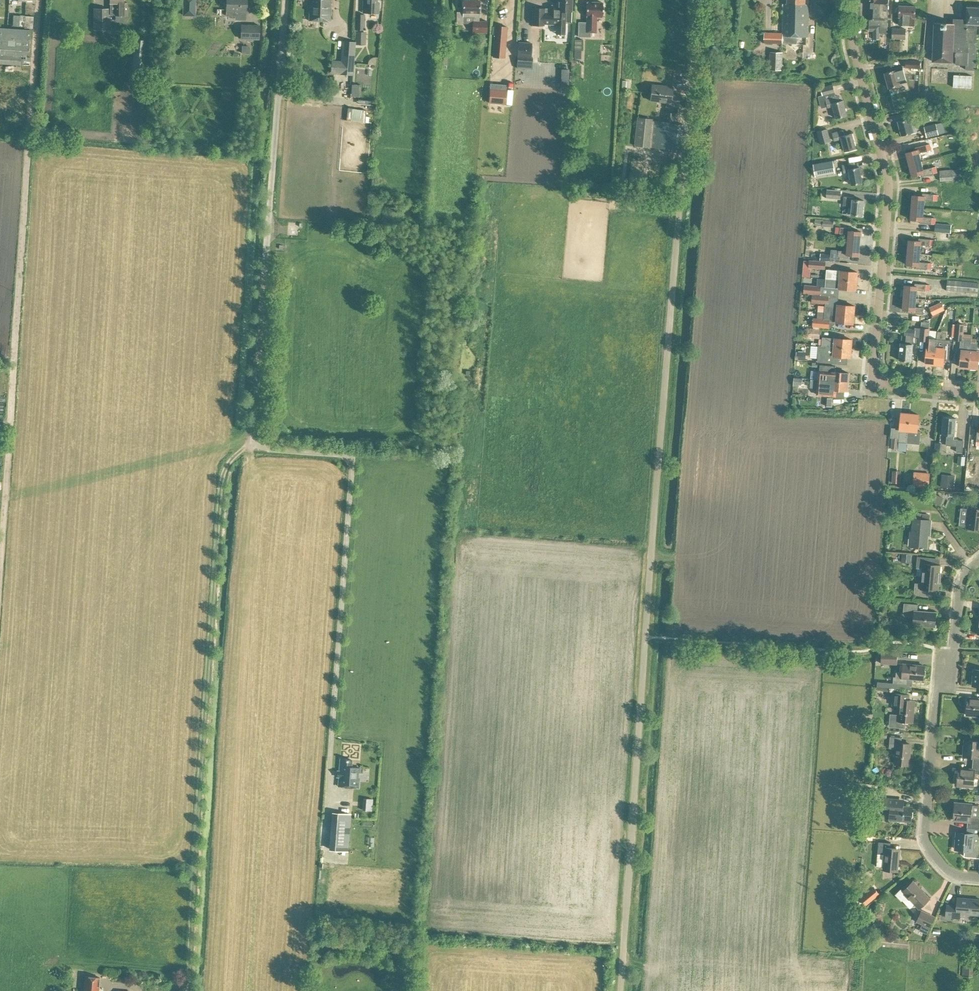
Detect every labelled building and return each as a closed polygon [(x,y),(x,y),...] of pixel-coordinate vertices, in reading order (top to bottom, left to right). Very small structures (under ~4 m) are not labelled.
[(127,2),(124,3),(124,0),(110,0),(110,15),(116,15),(116,22),(128,22),(127,2)] [(182,15),(196,15),(196,0),(183,0),(182,15)] [(226,11),(226,16),(235,17),(235,11),(238,11),(238,20),(246,20),(246,11),(247,11),(247,0),(227,0),(226,11)] [(330,22),(331,0),(309,0),(308,22),(330,22)] [(362,13),(379,13),(379,2),(377,2),(377,0),(363,0),(362,13)] [(472,32),(487,32),(487,22),(479,21),(480,1),(463,0),(462,17),(473,17),(473,21),(472,21),(472,32)] [(531,26),(543,26),(544,24),(556,25),(556,33),(565,33),(565,25),(565,23),(566,11),(572,12),(572,3),(571,3),(571,0),(558,0),(558,4),(557,4),(557,5),(551,5),(549,7),(549,9),(532,8),(531,26)] [(809,5),(805,5),(806,0),(787,0),(787,4),(784,4),(783,34),(764,33),(764,43),(782,44),(782,36),(808,37),(809,5)] [(869,24),(869,31),(874,31),(873,39),(880,39),(880,28),(888,28),(888,24),(888,20),(889,0),(870,0),(869,24)] [(596,33),(596,17),(603,17),(603,3),(586,2),(586,17),(586,22),(578,22),(578,37),(590,37),(590,33),(596,33)] [(915,25),(915,18),(916,6),(900,6),(899,17),(899,25),(915,25)] [(978,24),(978,8),(967,7),(967,20),(954,19),(954,24),(935,23),(933,62),(952,62),(953,51),(957,51),(956,64),(966,65),(966,70),(976,71),(977,42),(976,42),(977,24),(978,24)] [(109,17),(109,9),(93,8),(93,30),(111,30),(111,17),(109,17)] [(355,14),(355,30),(364,30),(365,14),(355,14)] [(33,28),(33,16),(15,15),(14,27),(33,28)] [(241,25),(240,40),(259,40),(259,25),(241,25)] [(505,50),(507,27),(495,26),(493,49),(505,50)] [(30,65),(30,51),(29,51),(30,30),(0,28),(0,63),(30,65)] [(892,28),(892,39),(906,40),(906,29),(892,28)] [(366,32),(356,32),(355,44),(366,45),(366,32)] [(135,40),(133,70),(132,76),(144,77),(144,68),(145,68),(147,45),(146,45),(146,41),(135,40)] [(894,41),(894,51),(903,51),(903,41),(894,41)] [(518,42),(517,58),(531,59),(532,43),(518,42)] [(352,64),(353,64),(355,44),(342,43),(341,63),(341,68),(352,69),(352,64)] [(242,46),(241,53),(250,54),(250,46),(242,46)] [(447,65),(448,47),(439,47),(438,64),(447,65)] [(771,52),(770,70),(785,71),(786,65),(783,65),(783,53),(771,52)] [(368,63),(368,65),(376,65),(376,57),(374,57),(373,57),(371,58),(370,59),(369,60),(368,61),(368,63)] [(906,79),(902,66),(893,68),(894,71),(885,73),(889,88),(900,85),(899,81),(906,79)] [(971,88),(972,76),(954,75),(953,87),(971,88)] [(351,84),(350,96),(358,97),(359,85),(351,84)] [(506,85),(490,84),(489,103),(505,104),(506,85)] [(666,106),(678,108),(679,96),(671,95),(672,87),(652,85),(650,101),(666,102),(666,106)] [(823,95),(818,96),(821,106),(827,104),(828,107),(833,106),(836,119),(847,116),(843,100),(840,101),(838,96),(833,97),(832,93),(835,93),(833,85),(821,88),(823,95)] [(349,118),(366,121),(368,109),(351,106),(349,118)] [(931,121),(928,110),(920,113),(923,123),(931,121)] [(635,145),(680,150),(682,124),(676,124),(677,113),(664,112),(663,121),(637,119),(635,145)] [(917,132),(914,118),(898,122),(902,136),(917,132)] [(924,127),(927,138),(939,135),(936,124),(924,127)] [(817,132),(821,145),(831,142),(828,129),(817,132)] [(843,130),(832,133),(834,141),(842,139),(845,152),(856,149),(852,133),(845,135),(843,130)] [(909,165),(921,161),(919,153),(927,151),(926,145),(916,148),(916,150),(906,153),(909,165)] [(835,173),(833,161),(813,164),(816,177),(835,173)] [(924,170),(921,161),(909,165),(912,177),(922,174),(923,176),(933,174),(932,168),(924,170)] [(863,183),(860,167),(855,168),(854,163),(843,165),(844,173),(849,172),(852,185),(863,183)] [(940,182),(953,181),(961,181),(960,170),(952,171),(952,174),(940,175),(940,182)] [(941,185),(941,193),(951,193),(951,185),(941,185)] [(827,190),(827,198),(841,200),(842,191),(827,190)] [(912,207),(924,209),(925,200),(933,201),(934,195),(923,194),(923,196),(913,195),(912,207)] [(844,196),(844,202),(843,206),(852,206),(852,215),(863,216),(864,200),(853,199),(853,197),(844,196)] [(924,209),(912,207),(911,220),(921,221),(921,223),(931,224),(931,218),(923,217),(924,209)] [(936,223),(935,232),(951,233),(952,224),(936,223)] [(861,232),(851,231),(851,228),(841,227),(840,233),(848,234),(848,243),(860,244),(861,232)] [(908,252),(920,253),(921,245),(929,246),(930,240),(919,239),(919,241),(909,240),(908,252)] [(840,262),(840,257),(849,258),(849,255),(859,256),(860,244),(848,243),(847,251),(831,250),(830,254),(821,253),(820,260),(840,262)] [(920,253),(908,252),(907,264),(917,265),(917,268),(927,269),(928,263),(919,262),(920,253)] [(809,268),(826,270),(826,261),(809,260),(809,268)] [(827,270),(826,278),(857,281),(858,272),(841,271),(827,270)] [(857,281),(826,278),(826,287),(856,290),(857,281)] [(947,291),(978,294),(978,284),(978,283),(948,280),(947,291)] [(905,285),(904,297),(916,298),(917,290),(925,290),(926,285),(915,284),(915,286),(905,285)] [(813,294),(821,295),(821,287),(805,285),(804,294),(813,294)] [(830,296),(821,295),(813,294),(812,303),(829,305),(830,296)] [(916,298),(904,297),(903,309),(913,310),(913,313),(923,314),(924,308),(916,307),(916,298)] [(825,306),(825,312),(854,315),(855,306),(838,304),(838,307),(825,306)] [(929,310),(932,316),(944,310),(942,304),(929,310)] [(825,312),(824,319),(813,318),(813,327),(830,328),(831,328),(836,323),(836,322),(853,324),(854,315),(825,312)] [(921,330),(920,340),(928,341),(927,347),(926,364),(934,365),(937,339),(929,338),(930,329),(929,329),(929,323),(922,322),(921,328),(921,330)] [(970,351),(972,338),(972,335),(964,334),(965,324),(956,324),(955,331),(954,340),(960,341),(959,351),(961,352),(960,367),(969,368),(970,351)] [(904,335),(906,335),(906,344),(901,343),(899,360),(912,361),(913,344),(913,337),(919,337),(920,328),(915,328),(915,329),(905,329),(904,335)] [(808,329),(807,338),(819,339),(820,330),(808,329)] [(835,338),(823,337),(822,346),(851,348),(852,339),(835,338)] [(969,368),(978,368),(978,355),(978,352),(977,351),(977,345),(975,345),(976,339),(972,338),(970,351),(969,368)] [(937,339),(934,365),(943,365),(944,358),(948,358),(949,358),(951,340),(937,339)] [(822,346),(820,346),(818,362),(847,365),(848,357),(851,357),(851,348),(822,346)] [(798,351),(798,360),(805,361),(806,351),(798,351)] [(835,366),(820,364),(820,370),(818,370),(818,379),(848,382),(849,373),(834,372),(835,366)] [(848,382),(818,379),(816,395),(830,397),(830,395),(834,396),(834,390),(848,391),(848,382)] [(900,430),(899,442),(907,443),(910,414),(901,413),(900,430)] [(919,415),(910,414),(907,443),(920,444),(921,431),(917,431),(919,415)] [(963,452),(964,440),(954,439),(954,435),(955,435),(956,418),(943,417),(942,434),(947,435),(946,445),(957,446),(956,452),(963,452)] [(914,472),(913,487),(929,488),(930,473),(914,472)] [(955,475),(942,474),(941,487),(954,488),(955,475)] [(967,528),(978,529),(978,509),(969,508),(967,528)] [(928,534),(930,534),(931,520),(914,519),(913,532),(911,532),(910,546),(927,548),(928,534)] [(911,563),(912,554),(902,553),(901,562),(911,563)] [(918,556),(916,568),(917,568),(916,575),(922,576),(940,578),(941,565),(932,564),(932,558),(918,556)] [(922,576),(921,583),(915,583),(914,595),(928,596),(929,590),(938,591),(940,578),(922,576)] [(935,627),(936,613),(917,611),(918,604),(904,603),(903,616),(914,617),(913,625),(935,627)] [(881,664),(897,664),(898,651),(882,651),(881,664)] [(896,672),(896,677),(894,677),(893,683),(878,682),(878,688),(895,689),(895,688),(911,690),(912,679),(923,680),(924,665),(904,664),(903,672),(896,672)] [(900,706),(899,715),(893,715),(891,716),(890,724),(892,726),(903,727),(905,726),(905,721),(913,721),(915,701),(909,701),(909,695),(894,693),(893,705),(900,706)] [(968,697),(967,715),(978,716),(978,698),(968,697)] [(895,763),(909,764),(911,744),(902,743),(902,737),(890,736),(889,748),(896,749),(895,763)] [(965,740),(963,756),(973,757),(973,763),(978,763),(978,741),(965,740)] [(340,759),(339,770),(337,770),(336,777),(339,778),(338,786),(358,788),(360,768),(351,767),(351,760),(340,759)] [(958,785),(973,787),(975,774),(978,774),(978,763),(973,763),(972,769),(959,768),(958,785)] [(867,808),(879,809),(880,791),(868,790),(867,808)] [(375,809),(377,798),(367,796),(366,807),(375,809)] [(912,807),(903,806),(903,799),(885,798),(884,812),(891,812),(891,819),(911,821),(912,807)] [(978,828),(978,818),(971,817),(972,804),(956,802),(955,820),(968,821),(967,827),(978,828)] [(347,841),(349,813),(333,812),(331,840),(347,841)] [(967,827),(967,833),(956,832),(955,848),(965,849),(973,850),(974,838),(978,838),(978,828),(967,827)] [(965,849),(964,857),(978,858),(978,838),(974,838),(973,850),(965,849)] [(884,868),(898,869),(900,849),(890,849),(891,843),(879,842),(878,853),(885,854),(884,868)] [(895,878),(895,870),(884,870),(884,877),(895,878)] [(930,898),(913,880),(903,890),(901,888),(895,894),(901,901),(910,899),(919,908),(930,898)] [(865,905),(879,894),(874,887),(860,899),(865,905)] [(960,913),(978,914),(978,899),(958,898),(957,905),(947,905),(946,917),(960,918),(960,913)] [(922,910),(916,922),(930,928),(935,917),(922,910)] [(867,922),(868,917),(861,917),(860,930),(872,931),(873,925),(866,925),(867,922)] [(976,942),(966,942),(966,946),(978,947),(978,937),(976,937),(976,942)] [(963,961),(963,976),(973,976),(974,962),(963,961)] [(85,976),(83,990),(98,990),(100,977),(85,976)]
